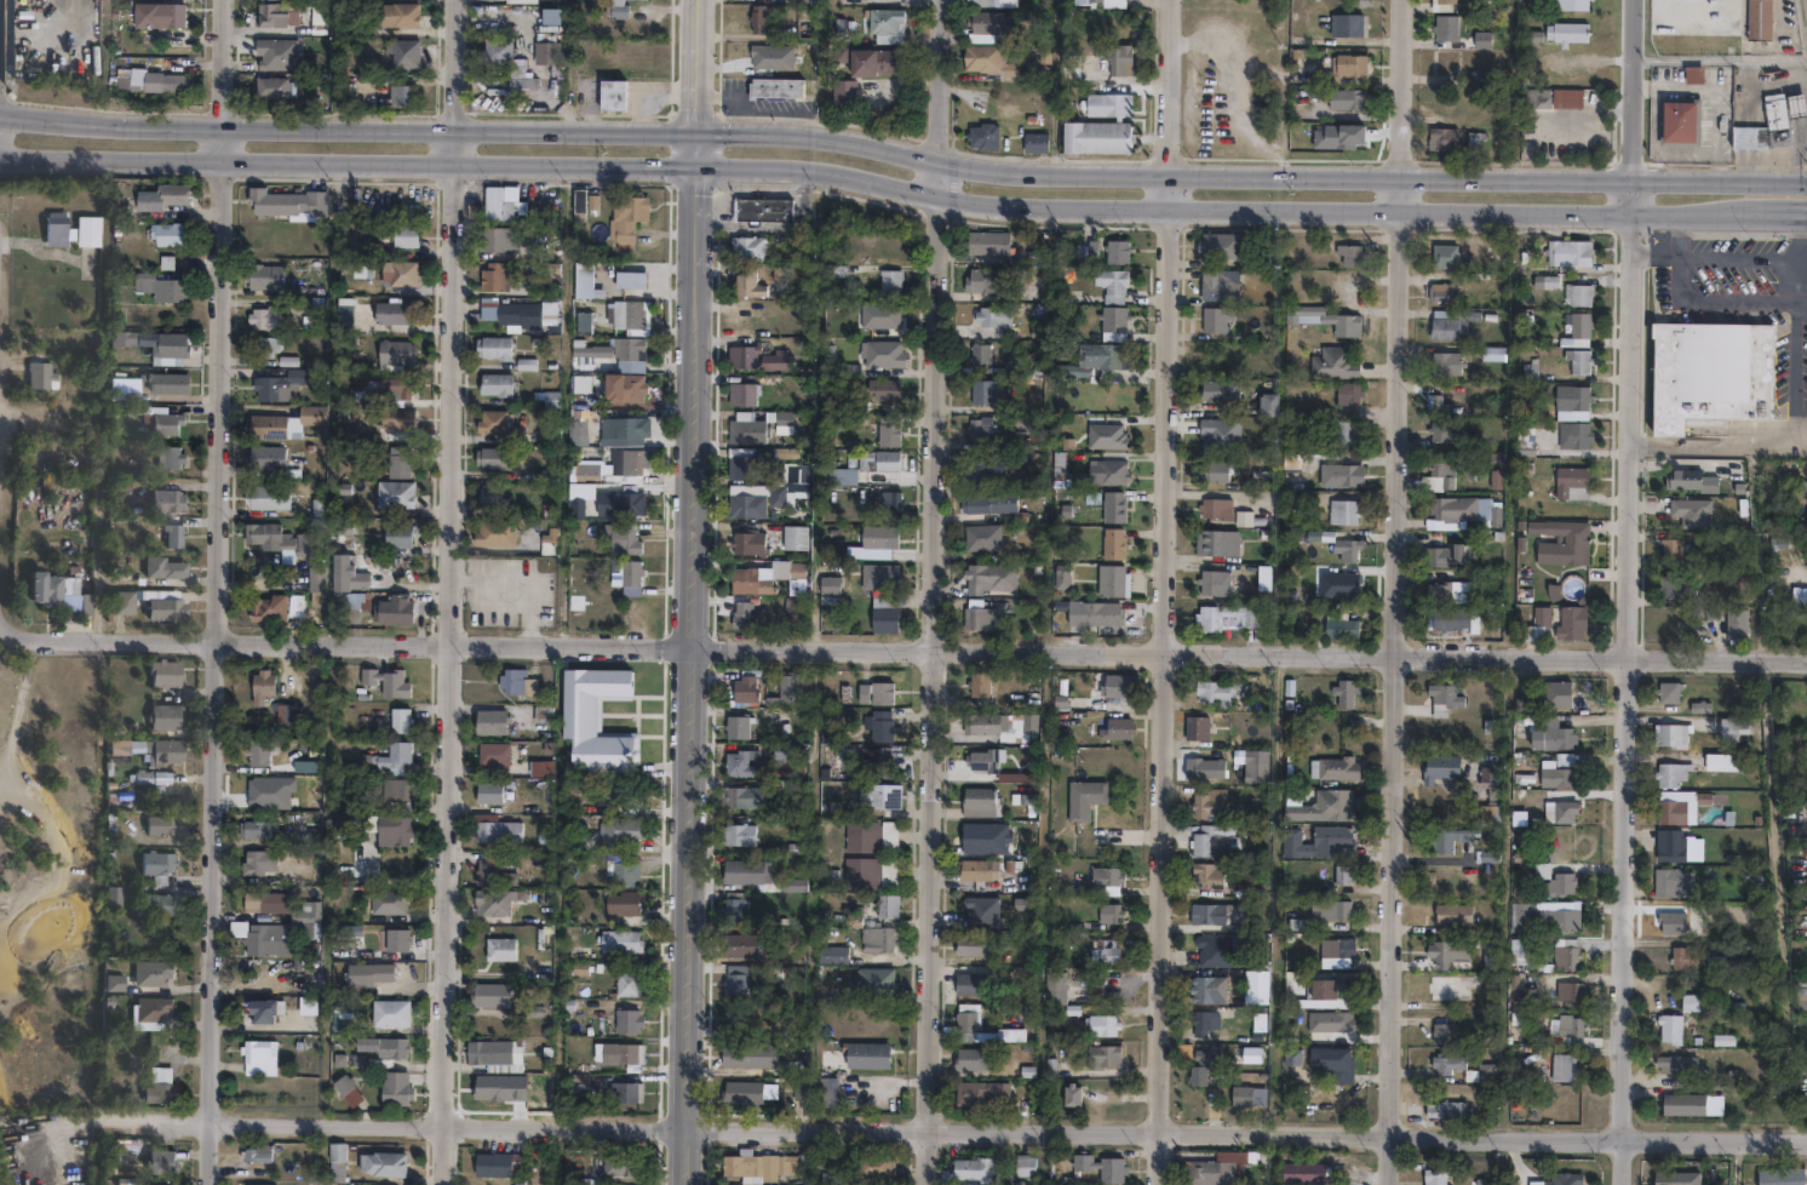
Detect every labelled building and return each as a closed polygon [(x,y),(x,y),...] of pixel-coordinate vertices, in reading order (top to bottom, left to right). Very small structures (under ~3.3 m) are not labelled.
[(306,1),(306,10),(297,8),(297,23),(285,22),(285,25),(256,24),(257,0),(306,1)] [(612,18),(612,0),(626,0),(626,5),(630,5),(629,19),(612,18)] [(1090,4),(1090,0),(1128,0),(1128,8),(1103,8),(1103,4),(1090,4)] [(1434,8),(1458,8),(1458,0),(1434,0),(1434,8)] [(1595,0),(1558,0),(1558,9),(1595,9),(1595,0)] [(1749,41),(1750,0),(1774,0),(1773,41),(1749,41)] [(417,23),(380,24),(380,1),(417,1),(417,23)] [(187,27),(134,27),(134,2),(187,2),(187,27)] [(1355,5),(1355,11),(1359,11),(1359,22),(1355,22),(1355,28),(1323,28),(1323,5),(1355,5)] [(763,8),(762,36),(751,35),(751,28),(750,28),(750,13),(751,13),(751,7),(763,8)] [(561,9),(546,9),(546,22),(561,22),(561,9)] [(902,12),(902,46),(874,46),(874,36),(867,36),(868,11),(902,12)] [(1004,12),(1004,23),(1011,24),(1010,42),(968,41),(968,33),(971,33),(971,25),(966,25),(966,16),(971,16),(971,11),(1004,12)] [(1457,13),(1457,39),(1435,38),(1435,30),(1433,30),(1433,23),(1435,23),(1435,12),(1457,13)] [(1365,13),(1332,13),(1332,36),(1365,36),(1365,13)] [(567,34),(546,34),(547,18),(567,18),(567,34)] [(1585,21),(1585,27),(1588,27),(1588,40),(1567,40),(1567,45),(1560,45),(1560,40),(1553,40),(1553,38),(1545,38),(1545,22),(1553,22),(1553,21),(1585,21)] [(1490,46),(1474,46),(1474,29),(1490,29),(1490,46)] [(298,38),(298,69),(259,68),(259,58),(263,58),(263,55),(257,55),(257,38),(298,38)] [(418,67),(392,67),(392,39),(418,39),(418,67)] [(516,41),(516,57),(515,67),(482,65),(482,52),(487,52),(487,41),(516,41)] [(561,44),(560,65),(530,64),(530,42),(561,44)] [(1017,58),(1017,80),(1000,80),(1000,78),(985,78),(985,76),(977,76),(977,75),(962,74),(963,47),(998,48),(998,58),(1017,58)] [(1130,47),(1130,68),(1124,68),(1124,80),(1108,80),(1108,59),(1095,59),(1094,48),(1130,47)] [(1456,50),(1456,64),(1458,64),(1458,76),(1433,75),(1433,59),(1429,59),(1429,53),(1433,53),(1433,48),(1456,50)] [(1358,70),(1324,70),(1324,51),(1327,51),(1327,50),(1358,50),(1358,70)] [(874,52),(901,52),(901,75),(876,75),(876,79),(849,79),(849,52),(874,52)] [(1368,77),(1368,55),(1338,55),(1338,77),(1368,77)] [(132,69),(130,90),(114,87),(116,67),(132,69)] [(1687,82),(1702,82),(1702,67),(1687,67),(1687,82)] [(161,71),(161,73),(183,74),(183,75),(190,75),(190,88),(161,88),(142,88),(142,71),(161,71)] [(287,96),(256,96),(256,76),(287,76),(287,96)] [(540,80),(540,92),(511,91),(511,79),(540,80)] [(802,81),(802,99),(796,99),(796,103),(748,103),(748,81),(748,80),(802,81)] [(626,85),(626,113),(602,111),(602,82),(626,82),(626,85)] [(855,115),(832,115),(832,82),(855,84),(855,115)] [(413,104),(389,104),(389,84),(413,84),(413,104)] [(1356,103),(1321,103),(1321,84),(1356,84),(1356,103)] [(1548,88),(1548,96),(1548,107),(1533,107),(1533,105),(1520,105),(1520,87),(1548,88)] [(1131,115),(1086,115),(1086,92),(1131,93),(1131,115)] [(1806,92),(1806,100),(1806,115),(1792,118),(1788,96),(1806,92)] [(1734,149),(1733,149),(1734,127),(1769,127),(1766,99),(1786,96),(1794,144),(1771,148),(1734,149)] [(1702,97),(1700,147),(1660,145),(1662,97),(1702,97)] [(1132,121),(1132,153),(1063,150),(1065,120),(1132,121)] [(1449,122),(1447,144),(1421,143),(1421,122),(1449,122)] [(1478,125),(1478,134),(1473,133),(1473,147),(1459,145),(1459,125),(1478,125)] [(992,127),(992,128),(997,128),(997,144),(991,144),(991,154),(975,154),(975,150),(966,150),(966,144),(965,144),(965,138),(966,138),(968,131),(979,131),(979,127),(992,127)] [(1046,156),(1022,155),(1022,137),(1046,137),(1046,156)] [(187,183),(185,194),(185,204),(161,204),(161,211),(136,210),(137,189),(156,190),(156,183),(187,183)] [(526,201),(524,214),(516,214),(516,211),(512,211),(512,221),(483,219),(483,187),(500,187),(500,201),(526,201)] [(597,194),(597,208),(586,208),(586,212),(572,212),(573,188),(585,188),(585,194),(597,194)] [(270,189),(270,195),(310,195),(310,193),(334,193),(334,217),(321,217),(321,219),(312,219),(312,213),(304,213),(304,216),(258,216),(258,206),(253,206),(253,189),(270,189)] [(648,195),(647,219),(633,219),(632,242),(614,241),(615,219),(610,219),(612,194),(648,195)] [(792,198),(791,219),(733,218),(733,196),(792,198)] [(65,214),(65,218),(68,218),(68,229),(75,230),(75,242),(67,241),(67,247),(45,247),(45,218),(48,218),(48,214),(65,214)] [(101,219),(101,250),(76,248),(78,218),(101,219)] [(193,224),(193,235),(196,235),(196,248),(162,248),(162,241),(157,241),(157,225),(178,227),(178,224),(193,224)] [(511,229),(511,247),(504,247),(504,251),(482,251),(482,246),(475,246),(476,237),(481,239),(481,225),(504,225),(504,229),(511,229)] [(423,250),(398,250),(398,227),(423,227),(423,250)] [(1005,250),(963,251),(963,230),(1005,229),(1005,250)] [(1238,230),(1238,256),(1199,256),(1199,250),(1195,250),(1195,237),(1199,237),(1199,230),(1238,230)] [(757,234),(757,257),(745,257),(745,253),(724,253),(724,234),(757,234)] [(1124,237),(1123,262),(1102,261),(1103,237),(1124,237)] [(1589,237),(1589,263),(1567,262),(1567,267),(1556,267),(1556,263),(1545,263),(1545,252),(1541,252),(1542,246),(1545,246),(1545,237),(1589,237)] [(1364,247),(1364,254),(1360,254),(1360,262),(1341,262),(1341,252),(1333,252),(1333,242),(1360,242),(1360,247),(1364,247)] [(1455,268),(1430,268),(1430,244),(1455,244),(1455,268)] [(509,290),(480,290),(480,268),(486,268),(486,261),(507,261),(509,290)] [(593,261),(593,298),(574,297),(575,261),(593,261)] [(378,264),(378,280),(357,280),(358,263),(378,264)] [(423,287),(386,287),(386,263),(423,264),(423,287)] [(748,264),(748,282),(759,282),(759,294),(729,293),(729,271),(735,271),(735,264),(748,264)] [(266,265),(266,268),(287,268),(287,291),(254,291),(254,265),(266,265)] [(996,290),(975,290),(976,265),(1002,265),(1000,284),(996,284),(996,290)] [(1123,268),(1123,285),(1120,285),(1120,302),(1100,302),(1100,284),(1089,282),(1090,267),(1123,268)] [(1237,297),(1199,297),(1199,267),(1237,267),(1237,297)] [(894,268),(894,297),(874,297),(876,271),(874,271),(874,268),(894,268)] [(644,270),(643,287),(614,287),(614,270),(644,270)] [(195,287),(195,299),(190,299),(190,304),(161,304),(161,297),(153,296),(153,286),(139,286),(139,275),(166,276),(166,282),(190,284),(190,287),(195,287)] [(1581,281),(1589,282),(1589,303),(1567,303),(1567,298),(1561,298),(1561,280),(1568,280),(1568,281),(1570,275),(1581,275),(1581,281)] [(1450,300),(1425,300),(1425,286),(1428,282),(1450,282),(1450,300)] [(340,321),(353,321),(353,297),(340,297),(340,321)] [(641,300),(641,309),(643,309),(643,326),(647,327),(647,334),(624,333),(624,327),(612,327),(612,322),(606,322),(606,302),(612,302),(612,299),(641,300)] [(557,300),(557,322),(540,322),(540,327),(495,327),(495,319),(480,319),(480,300),(497,300),(497,302),(540,302),(540,300),(557,300)] [(1358,313),(1358,334),(1332,333),(1332,321),(1318,320),(1318,313),(1295,313),(1295,322),(1293,322),(1293,331),(1285,331),(1285,322),(1284,322),(1284,302),(1295,302),(1295,303),(1323,303),(1321,311),(1350,311),(1350,313),(1358,313)] [(418,304),(418,314),(423,314),(421,326),(379,326),(379,304),(418,304)] [(1013,307),(1013,324),(976,322),(976,320),(970,320),(970,308),(975,309),(975,304),(1005,304),(1005,305),(1013,307)] [(1125,311),(1125,317),(1122,317),(1122,330),(1122,339),(1097,338),(1097,328),(1096,328),(1096,316),(1094,316),(1094,311),(1097,311),(1097,304),(1123,304),(1123,311),(1125,311)] [(1223,330),(1200,330),(1200,304),(1233,304),(1233,317),(1223,316),(1223,330)] [(286,309),(286,327),(275,327),(275,330),(258,330),(258,325),(253,325),(253,315),(258,316),(258,311),(273,311),(273,309),(286,309)] [(1478,310),(1478,319),(1464,319),(1463,333),(1456,332),(1456,339),(1427,338),(1427,326),(1428,326),(1429,316),(1430,316),(1430,309),(1478,310)] [(1568,328),(1561,328),(1561,320),(1561,310),(1568,310),(1568,309),(1588,310),(1588,317),(1590,317),(1590,325),(1588,325),(1588,336),(1568,334),(1568,328)] [(589,333),(575,332),(575,310),(590,311),(589,333)] [(1773,321),(1772,417),(1683,416),(1683,434),(1653,433),(1654,334),(1652,334),(1652,320),(1656,320),(1773,321)] [(195,347),(194,359),(179,359),(179,367),(166,367),(166,360),(156,360),(156,334),(193,336),(193,347),(195,347)] [(510,336),(510,360),(497,360),(497,356),(478,356),(478,355),(475,355),(475,338),(481,338),(481,336),(510,336)] [(642,359),(612,359),(612,337),(642,337),(642,359)] [(750,366),(728,366),(728,344),(744,344),(744,338),(755,339),(755,350),(751,350),(750,366)] [(895,339),(895,349),(900,349),(900,365),(860,365),(860,338),(895,339)] [(287,339),(287,351),(280,351),(280,360),(263,360),(263,349),(262,349),(262,345),(263,345),(263,339),(287,339)] [(985,361),(966,361),(966,340),(985,340),(985,361)] [(1120,340),(1120,366),(1102,366),(1102,380),(1084,379),(1084,374),(1050,374),(1051,361),(1069,361),(1069,362),(1079,363),(1079,351),(1074,351),(1074,340),(1120,340)] [(421,345),(421,363),(408,363),(408,372),(385,371),(385,343),(417,343),(417,345),(421,345)] [(1348,344),(1348,355),(1349,355),(1349,359),(1358,359),(1358,376),(1308,376),(1308,354),(1319,354),(1319,343),(1348,344)] [(1502,357),(1479,357),(1479,343),(1502,343),(1502,357)] [(591,360),(572,360),(572,347),(591,347),(591,344),(610,344),(609,356),(591,356),(591,360)] [(1587,347),(1587,354),(1590,354),(1590,362),(1587,361),(1587,371),(1567,371),(1567,356),(1561,356),(1561,347),(1587,347)] [(1237,371),(1198,371),(1198,349),(1237,349),(1237,371)] [(1459,351),(1459,361),(1462,361),(1462,366),(1458,366),(1458,373),(1449,373),(1449,377),(1429,377),(1429,362),(1425,362),(1425,355),(1430,355),(1430,350),(1459,351)] [(48,357),(48,365),(53,365),(52,376),(59,376),(59,391),(31,391),(31,373),(29,373),(29,365),(30,365),(31,357),(48,357)] [(512,372),(511,395),(497,395),(497,393),(478,393),(478,380),(480,380),(481,372),(512,372)] [(642,372),(642,380),(646,380),(646,391),(642,391),(642,400),(610,400),(610,372),(642,372)] [(294,388),(294,405),(264,403),(264,393),(259,393),(259,382),(264,382),(264,380),(293,379),(293,373),(317,373),(317,388),(294,388)] [(590,376),(590,393),(572,391),(573,374),(590,376)] [(194,399),(153,399),(154,377),(194,378),(194,399)] [(895,378),(895,397),(874,397),(874,377),(895,378)] [(992,378),(992,389),(999,389),(999,395),(993,395),(992,402),(968,402),(968,378),(992,378)] [(1235,400),(1197,400),(1197,389),(1199,389),(1199,379),(1235,379),(1235,400)] [(411,402),(411,411),(419,411),(420,431),(386,433),(385,411),(371,411),(371,403),(360,403),(360,393),(372,393),(372,385),(384,385),(384,382),(420,380),(420,394),(417,394),(417,402),(411,402)] [(1360,389),(1360,395),(1356,395),(1356,403),(1333,403),(1333,380),(1355,380),(1355,389),(1360,389)] [(751,382),(751,405),(723,403),(724,382),(751,382)] [(1589,394),(1589,401),(1585,401),(1585,410),(1567,410),(1567,391),(1566,391),(1566,385),(1587,385),(1585,394),(1589,394)] [(560,389),(560,406),(543,406),(544,396),(533,396),(533,389),(560,389)] [(1274,391),(1274,414),(1258,414),(1258,412),(1255,412),(1255,394),(1258,394),(1258,391),(1274,391)] [(1447,402),(1447,413),(1428,412),(1428,393),(1439,394),(1439,402),(1447,402)] [(332,410),(331,428),(305,428),(305,408),(332,410)] [(506,408),(506,431),(475,430),(475,418),(480,418),(481,408),(506,408)] [(590,445),(570,445),(572,408),(591,408),(590,445)] [(761,442),(723,441),(723,419),(730,419),(730,410),(769,410),(769,420),(762,420),(761,442)] [(190,418),(190,429),(182,429),(182,441),(154,440),(155,419),(144,418),(145,411),(173,411),(172,418),(190,418)] [(894,422),(896,422),(896,443),(874,443),(874,422),(876,422),(876,413),(894,413),(894,422)] [(987,413),(987,420),(991,420),(989,435),(975,435),(975,440),(962,439),(963,423),(964,423),(965,417),(976,417),(976,413),(987,413)] [(1027,413),(1027,428),(1008,428),(1008,413),(1027,413)] [(642,435),(642,443),(609,445),(608,436),(602,436),(602,417),(648,416),(648,435),(642,435)] [(1239,416),(1238,447),(1210,447),(1209,433),(1197,433),(1197,416),(1239,416)] [(293,418),(293,442),(257,441),(257,436),(248,436),(248,420),(256,422),(256,418),(293,418)] [(1354,448),(1321,448),(1323,435),(1329,435),(1329,419),(1354,419),(1354,448)] [(1447,420),(1446,441),(1428,441),(1428,433),(1425,433),(1425,427),(1428,427),(1428,420),(1447,420)] [(1587,422),(1587,430),(1590,430),(1590,440),(1587,440),(1587,448),(1556,448),(1556,422),(1587,422)] [(1119,423),(1118,430),(1124,430),(1124,448),(1084,447),(1084,423),(1119,423)] [(1531,456),(1513,456),(1513,425),(1531,425),(1531,456)] [(510,446),(509,466),(478,465),(478,464),(474,464),(475,448),(478,448),(480,446),(510,446)] [(747,446),(747,450),(759,450),(759,477),(723,477),(723,454),(730,454),(730,446),(747,446)] [(641,465),(641,481),(597,481),(597,474),(583,473),(583,481),(568,481),(568,471),(578,471),(578,462),(598,462),(598,465),(610,466),(610,447),(648,448),(648,465),(641,465)] [(986,447),(986,454),(999,454),(999,471),(985,471),(985,483),(964,483),(964,474),(959,474),(959,462),(964,462),(964,448),(986,447)] [(895,448),(895,470),(855,469),(855,466),(844,466),(844,451),(855,451),(855,450),(872,450),(872,448),(895,448)] [(191,458),(191,466),(184,466),(184,474),(160,473),(160,450),(184,451),(184,458),(191,458)] [(291,471),(256,470),(256,450),(292,451),(291,471)] [(417,458),(417,481),(394,481),(395,450),(413,451),(413,458),(417,458)] [(1123,458),(1122,482),(1084,481),(1085,457),(1123,458)] [(1452,458),(1451,488),(1439,488),(1439,491),(1417,490),(1417,475),(1427,475),(1428,457),(1452,458)] [(1224,459),(1224,462),(1229,462),(1229,471),(1226,471),(1226,480),(1200,480),(1200,459),(1224,459)] [(796,463),(796,481),(776,480),(778,463),(796,463)] [(1355,470),(1355,475),(1354,475),(1354,485),(1316,485),(1316,463),(1354,463),(1354,470),(1355,470)] [(1589,470),(1589,482),(1584,482),(1584,499),(1564,499),(1564,498),(1553,498),(1554,466),(1585,468),(1585,470),(1589,470)] [(829,467),(829,484),(858,484),(858,467),(829,467)] [(1704,471),(1704,477),(1721,477),(1721,494),(1703,494),(1703,490),(1668,490),(1668,471),(1704,471)] [(636,483),(636,491),(639,491),(639,498),(643,498),(642,505),(639,505),(639,514),(610,514),(610,488),(620,488),(621,482),(636,483)] [(500,483),(500,496),(505,496),(505,504),(477,503),(477,494),(478,494),(478,483),(500,483)] [(420,485),(419,511),(383,510),(383,485),(420,485)] [(1119,490),(1119,497),(1122,497),(1122,521),(1100,520),(1100,497),(1101,497),(1101,488),(1119,490)] [(296,490),(296,513),(254,513),(254,508),(249,508),(249,497),(256,497),(256,490),(296,490)] [(896,509),(878,509),(878,490),(897,490),(896,509)] [(751,493),(751,516),(728,516),(728,509),(724,509),(724,502),(728,502),(728,493),(751,493)] [(190,499),(190,514),(187,514),(185,517),(176,517),(176,520),(153,519),(154,494),(187,496),(187,499),(190,499)] [(983,494),(983,499),(988,499),(989,510),(960,511),(960,494),(983,494)] [(1458,494),(1458,504),(1453,504),(1453,528),(1422,527),(1423,517),(1430,517),(1430,513),(1425,513),(1427,502),(1430,502),(1430,497),(1451,497),(1451,494),(1458,494)] [(1228,497),(1228,516),(1197,516),(1197,510),(1194,510),(1194,503),(1198,503),(1199,497),(1228,497)] [(1356,508),(1356,515),(1354,515),(1354,522),(1325,522),(1326,498),(1354,498),(1354,508),(1356,508)] [(334,521),(317,520),(317,502),(334,503),(334,521)] [(1714,502),(1714,515),(1710,515),(1710,521),(1715,521),(1714,532),(1686,531),(1687,519),(1671,519),(1673,502),(1714,502)] [(514,519),(514,544),(472,543),(472,529),(476,529),(477,517),(514,519)] [(1587,521),(1585,563),(1533,562),(1533,540),(1560,542),(1561,534),(1524,533),(1524,520),(1587,521)] [(633,522),(633,538),(639,538),(639,553),(612,553),(610,537),(603,537),(603,522),(633,522)] [(997,546),(960,548),(960,523),(996,522),(997,546)] [(894,546),(857,546),(857,523),(894,523),(894,546)] [(802,549),(778,549),(779,525),(802,525),(802,549)] [(1119,526),(1119,534),(1120,534),(1120,557),(1098,557),(1098,533),(1101,533),(1101,526),(1119,526)] [(286,527),(286,537),(296,537),(296,540),(302,540),(302,537),(327,537),(327,563),(312,563),(312,560),(300,560),(300,554),(266,554),(266,548),(249,548),(249,527),(286,527)] [(419,528),(419,540),(417,540),(417,551),(390,551),(391,527),(419,528)] [(752,528),(752,531),(759,531),(759,556),(755,556),(755,554),(728,554),(728,545),(724,545),(724,539),(728,539),(728,531),(745,531),(745,528),(752,528)] [(1330,528),(1330,538),(1353,538),(1353,560),(1336,560),(1336,551),(1329,551),(1329,539),(1303,539),(1303,528),(1330,528)] [(185,529),(185,538),(188,538),(188,543),(185,543),(185,553),(168,553),(168,529),(185,529)] [(1235,529),(1235,554),(1198,554),(1198,546),(1192,546),(1192,534),(1198,534),(1198,529),(1235,529)] [(1686,542),(1686,545),(1691,546),(1691,553),(1685,553),(1685,567),(1665,567),(1665,545),(1663,545),(1663,540),(1686,542)] [(1461,543),(1461,544),(1469,544),(1469,556),(1459,556),(1459,562),(1452,562),(1452,566),(1424,566),(1424,561),(1419,561),(1419,546),(1450,546),(1450,543),(1461,543)] [(354,557),(354,566),(358,566),(358,576),(375,576),(375,592),(354,592),(354,595),(338,595),(338,557),(354,557)] [(639,560),(639,567),(643,567),(643,574),(639,574),(638,584),(620,584),(621,559),(639,560)] [(785,559),(785,562),(801,562),(801,577),(765,577),(765,559),(785,559)] [(167,561),(167,568),(190,567),(189,583),(147,583),(148,562),(167,561)] [(896,562),(896,569),(899,569),(899,577),(894,577),(894,585),(872,585),(872,588),(859,588),(859,562),(896,562)] [(1013,562),(1011,589),(977,588),(976,592),(962,592),(963,577),(959,577),(959,567),(963,567),(963,562),(1013,562)] [(1066,562),(1065,588),(1050,586),(1051,562),(1066,562)] [(1120,563),(1120,595),(1094,594),(1095,563),(1120,563)] [(752,567),(752,578),(767,578),(767,585),(770,585),(770,592),(727,592),(727,567),(752,567)] [(1229,574),(1228,578),(1227,577),(1226,594),(1197,592),(1197,583),(1193,582),(1193,577),(1197,577),(1197,568),(1227,569),(1226,574),(1229,574)] [(331,594),(315,594),(315,569),(332,569),(331,594)] [(842,591),(842,577),(823,577),(823,591),(842,591)] [(50,578),(50,582),(81,582),(80,601),(80,618),(63,617),(63,614),(44,613),(44,608),(35,608),(36,578),(50,578)] [(1693,601),(1659,600),(1659,578),(1696,579),(1694,594),(1693,594),(1693,601)] [(1465,601),(1424,602),(1424,583),(1442,583),(1442,580),(1465,580),(1465,601)] [(137,596),(136,619),(117,619),(117,625),(113,625),(114,607),(116,607),(116,596),(137,596)] [(896,596),(896,619),(893,619),(893,631),(867,631),(868,596),(896,596)] [(1077,596),(1077,600),(1117,600),(1117,608),(1120,608),(1120,624),(1065,624),(1065,596),(1077,596)] [(414,599),(414,605),(419,605),(419,629),(383,628),(384,605),(395,605),(395,597),(414,599)] [(745,601),(745,626),(725,625),(727,616),(729,616),(730,600),(745,601)] [(380,616),(354,617),(352,601),(380,601),(380,616)] [(1343,601),(1343,618),(1352,618),(1350,636),(1330,636),(1330,631),(1321,631),(1321,617),(1323,617),(1323,609),(1331,609),(1332,601),(1343,601)] [(277,625),(256,625),(256,602),(292,603),(292,620),(277,620),(277,625)] [(184,603),(184,607),(189,608),(188,622),(183,622),(183,625),(149,624),(149,603),(184,603)] [(1256,605),(1256,625),(1218,624),(1218,630),(1195,630),(1195,620),(1191,620),(1191,611),(1195,611),(1195,605),(1256,605)] [(994,629),(959,628),(959,606),(994,606),(994,629)] [(1542,641),(1521,641),(1521,625),(1530,625),(1530,606),(1548,606),(1547,625),(1542,625),(1542,641)] [(1581,639),(1553,639),(1553,624),(1556,624),(1558,606),(1583,606),(1583,631),(1581,631),(1581,639)] [(1459,607),(1459,608),(1467,608),(1467,614),(1476,614),(1476,632),(1467,632),(1467,626),(1458,626),(1458,630),(1429,629),(1429,607),(1459,607)] [(1749,641),(1749,645),(1731,645),(1731,641),(1729,641),(1729,612),(1750,612),(1750,641),(1749,641)] [(162,662),(162,664),(178,664),(177,689),(165,688),(165,692),(159,692),(159,685),(149,683),(149,675),(147,675),(147,664),(156,664),(156,662),(162,662)] [(527,666),(527,676),(538,676),(538,694),(523,694),(523,692),(505,692),(505,686),(498,686),(498,672),(504,672),(504,666),(527,666)] [(379,671),(379,675),(395,675),(395,671),(406,671),(406,683),(413,685),(413,700),(384,700),(384,681),(380,681),(380,687),(362,687),(362,671),(379,671)] [(604,703),(604,734),(642,734),(641,773),(572,773),(572,742),(564,740),(564,671),(632,671),(632,703),(604,703)] [(274,672),(274,677),(279,677),(279,699),(268,699),(268,710),(257,710),(257,677),(262,677),(262,672),(274,672)] [(796,672),(796,709),(773,708),(773,705),(762,705),(762,698),(776,698),(778,672),(796,672)] [(989,672),(989,695),(970,697),(970,687),(965,687),(965,680),(969,680),(969,672),(989,672)] [(1138,675),(1137,698),(1103,697),(1105,674),(1138,675)] [(752,702),(732,702),(732,681),(739,681),(739,676),(752,676),(752,702)] [(1452,679),(1452,693),(1461,693),(1461,703),(1452,703),(1452,705),(1444,705),(1444,714),(1429,714),(1429,700),(1428,700),(1428,692),(1424,692),(1424,681),(1444,682),(1444,679),(1452,679)] [(1559,679),(1559,694),(1568,694),(1568,704),(1537,704),(1537,679),(1559,679)] [(1241,682),(1241,697),(1228,695),(1227,706),(1217,706),(1217,702),(1193,700),(1194,680),(1241,682)] [(1352,680),(1352,686),(1359,686),(1359,693),(1352,693),(1352,708),(1336,708),(1336,694),(1330,693),(1330,685),(1336,685),(1336,680),(1352,680)] [(1676,680),(1676,700),(1657,700),(1657,692),(1654,692),(1654,686),(1657,686),(1657,680),(1676,680)] [(891,682),(891,706),(870,706),(871,704),(856,704),(856,683),(870,683),(870,682),(891,682)] [(1263,712),(1233,711),(1233,702),(1263,702),(1263,712)] [(553,704),(553,721),(534,721),(534,704),(553,704)] [(177,714),(177,726),(180,726),(180,734),(147,733),(147,715),(149,715),(149,708),(180,708),(180,714),(177,714)] [(298,727),(280,727),(280,708),(298,708),(298,727)] [(504,733),(476,733),(476,708),(504,708),(504,733)] [(413,710),(413,721),(417,721),(417,726),(413,726),(413,735),(394,735),(394,710),(413,710)] [(887,710),(887,720),(893,720),(893,743),(870,743),(870,720),(871,720),(871,710),(887,710)] [(1037,712),(1037,742),(998,742),(998,734),(963,734),(963,714),(1021,714),(1021,712),(1037,712)] [(746,717),(746,739),(723,739),(723,716),(746,717)] [(1206,740),(1183,739),(1183,716),(1206,716),(1206,740)] [(1736,739),(1717,739),(1719,716),(1745,716),(1745,732),(1737,732),(1736,739)] [(1130,717),(1130,723),(1135,723),(1135,733),(1130,733),(1130,739),(1097,739),(1097,728),(1106,728),(1106,717),(1130,717)] [(1685,722),(1685,746),(1668,746),(1668,744),(1652,743),(1652,722),(1685,722)] [(1568,723),(1568,729),(1573,729),(1573,742),(1570,742),(1570,746),(1528,746),(1527,727),(1539,727),(1539,723),(1568,723)] [(509,763),(478,762),(478,740),(509,740),(509,763)] [(177,743),(177,745),(185,745),(185,763),(177,763),(177,766),(156,766),(156,769),(147,769),(147,760),(148,760),(148,755),(127,755),(127,743),(177,743)] [(274,744),(274,768),(253,768),(253,758),(248,758),(248,752),(253,752),(253,744),(274,744)] [(413,744),(413,766),(406,765),(406,769),(407,769),(407,777),(391,777),(391,769),(391,748),(388,748),(388,744),(413,744)] [(790,760),(770,760),(770,744),(790,744),(790,760)] [(889,748),(889,757),(891,757),(891,779),(860,779),(860,757),(853,756),(853,748),(889,748)] [(997,761),(997,771),(1033,772),(1033,783),(996,782),(996,774),(985,773),(985,769),(969,769),(969,766),(964,766),(964,755),(969,755),(969,751),(986,751),(986,749),(1003,749),(1003,762),(997,761)] [(746,750),(746,766),(755,766),(755,777),(723,777),(723,767),(722,767),(722,762),(723,762),(723,754),(735,754),(735,750),(746,750)] [(1266,783),(1246,783),(1246,750),(1266,750),(1266,783)] [(1571,750),(1571,769),(1573,769),(1573,775),(1571,775),(1571,784),(1541,785),(1539,765),(1553,766),(1553,750),(1571,750)] [(1739,754),(1739,760),(1736,760),(1736,768),(1703,767),(1703,751),(1729,751),(1729,754),(1739,754)] [(1457,752),(1456,777),(1430,775),(1430,783),(1419,783),(1419,761),(1423,762),(1423,752),(1457,752)] [(1352,755),(1352,761),(1358,761),(1356,779),(1316,778),(1316,758),(1341,758),(1341,755),(1352,755)] [(1199,757),(1199,760),(1222,758),(1222,777),(1187,777),(1187,773),(1183,773),(1183,761),(1187,761),(1187,757),(1199,757)] [(553,774),(530,774),(530,758),(553,758),(553,774)] [(1691,762),(1691,768),(1685,767),(1685,778),(1677,778),(1677,786),(1657,785),(1657,777),(1652,777),(1653,769),(1656,769),(1656,761),(1691,762)] [(1495,765),(1493,803),(1484,802),(1485,785),(1475,784),(1476,763),(1495,765)] [(170,774),(170,786),(177,786),(177,795),(161,795),(161,796),(150,796),(150,786),(134,786),(134,783),(130,783),(130,777),(133,777),(133,774),(136,774),(136,772),(143,772),(143,774),(170,774)] [(501,780),(501,801),(476,801),(476,780),(501,780)] [(1089,822),(1068,822),(1068,780),(1106,780),(1106,803),(1089,803),(1089,822)] [(419,783),(418,797),(412,797),(412,803),(385,803),(386,782),(419,783)] [(643,785),(643,798),(638,798),(638,802),(609,802),(608,811),(585,811),(585,796),(592,796),(592,792),(598,792),(598,784),(643,785)] [(900,785),(899,809),(859,808),(859,784),(900,785)] [(759,808),(722,808),(723,788),(759,788),(759,808)] [(994,788),(993,817),(963,815),(964,788),(994,788)] [(1224,788),(1223,820),(1206,820),(1206,818),(1192,818),(1192,811),(1189,811),(1189,802),(1191,802),(1192,794),(1206,794),(1206,788),(1224,788)] [(1349,789),(1349,807),(1353,807),(1353,820),(1281,820),(1283,803),(1308,805),(1313,800),(1313,789),(1349,789)] [(1687,789),(1687,798),(1685,798),(1685,822),(1656,822),(1656,812),(1652,812),(1652,806),(1656,806),(1656,798),(1657,798),(1657,789),(1687,789)] [(1036,805),(1010,803),(1010,792),(1036,792),(1036,805)] [(1570,806),(1570,819),(1551,819),(1551,807),(1549,807),(1549,803),(1551,803),(1551,800),(1572,800),(1572,806),(1570,806)] [(497,812),(497,819),(522,820),(522,840),(475,840),(475,825),(474,825),(474,819),(472,819),(472,812),(497,812)] [(166,814),(166,822),(168,820),(168,825),(165,825),(165,832),(139,832),(139,814),(166,814)] [(638,820),(643,820),(643,836),(636,836),(636,840),(614,838),(614,849),(597,849),(597,820),(603,820),(603,814),(638,815),(638,820)] [(413,819),(413,826),(417,826),(417,840),(412,840),(412,848),(380,848),(380,835),(366,835),(366,819),(413,819)] [(896,822),(896,853),(843,852),(844,822),(896,822)] [(281,824),(281,841),(259,841),(259,842),(248,842),(248,840),(243,840),(243,826),(248,826),(248,824),(281,824)] [(1232,825),(1232,836),(1218,836),(1218,855),(1212,855),(1212,857),(1191,857),(1191,848),(1187,848),(1187,840),(1191,840),(1191,834),(1198,834),(1198,824),(1232,825)] [(752,826),(751,846),(722,846),(722,845),(717,845),(717,828),(722,828),(722,825),(752,826)] [(1344,826),(1344,828),(1349,828),(1349,831),(1353,831),(1353,851),(1350,851),(1350,857),(1280,857),(1281,828),(1300,828),(1300,843),(1310,843),(1310,826),(1344,826)] [(1475,826),(1475,832),(1469,832),(1469,838),(1450,838),(1450,851),(1432,851),(1433,845),(1427,845),(1427,835),(1432,835),(1432,826),(1475,826)] [(1681,834),(1682,834),(1692,834),(1692,836),(1700,836),(1700,858),(1683,858),(1683,860),(1654,859),(1656,828),(1681,828),(1681,834)] [(568,830),(568,835),(580,835),(580,851),(563,851),(563,830),(568,830)] [(500,852),(500,872),(514,872),(514,885),(475,885),(475,869),(478,869),(478,851),(500,852)] [(153,852),(153,855),(172,857),(172,861),(176,863),(174,868),(172,868),(172,875),(162,875),(162,888),(150,888),(150,877),(139,877),(139,855),(145,855),(147,852),(153,852)] [(266,854),(266,868),(269,868),(269,874),(266,874),(266,878),(248,878),(248,877),(243,877),(243,866),(247,866),(247,854),(266,854)] [(873,858),(873,863),(877,863),(877,859),(894,859),(894,889),(877,888),(877,886),(873,886),(873,889),(841,889),(841,858),(873,858)] [(761,860),(761,861),(767,861),(767,883),(759,883),(759,885),(719,883),(721,860),(761,860)] [(633,886),(612,886),(612,861),(639,861),(639,880),(633,880),(633,886)] [(996,864),(996,874),(999,874),(999,880),(996,880),(996,882),(989,882),(989,885),(957,885),(957,863),(996,864)] [(1222,870),(1221,885),(1216,883),(1216,889),(1199,888),(1199,883),(1191,883),(1191,863),(1211,863),(1211,870),(1222,870)] [(1353,871),(1353,878),(1349,878),(1349,885),(1333,883),(1333,865),(1349,865),(1349,871),(1353,871)] [(1122,877),(1122,885),(1117,885),(1117,899),(1090,898),(1090,877),(1088,877),(1088,868),(1100,869),(1100,871),(1115,871),(1115,877),(1122,877)] [(1676,869),(1676,871),(1690,871),(1690,887),(1694,887),(1694,897),(1651,897),(1651,869),(1676,869)] [(1573,875),(1573,881),(1570,881),(1570,891),(1560,891),(1560,894),(1537,893),(1537,882),(1551,882),(1551,878),(1548,878),(1548,875),(1551,875),(1551,870),(1570,870),(1570,875),(1573,875)] [(4,888),(0,888),(0,876),(42,872),(42,885),(4,887),(4,888)] [(802,892),(776,892),(776,878),(802,878),(802,892)] [(506,901),(506,916),(472,916),(472,906),(470,906),(471,893),(478,893),(478,891),(514,891),(512,901),(506,901)] [(644,894),(644,904),(639,903),(639,916),(615,915),(615,914),(607,914),(607,894),(620,894),(620,891),(641,891),(641,894),(644,894)] [(738,922),(722,922),(721,898),(722,898),(722,892),(744,891),(745,908),(738,908),(738,922)] [(128,892),(127,917),(111,917),(113,892),(128,892)] [(411,894),(409,909),(408,909),(408,918),(373,917),(374,894),(411,894)] [(895,894),(895,918),(874,918),(874,894),(895,894)] [(997,895),(996,929),(963,928),(963,918),(966,918),(966,910),(959,910),(959,895),(997,895)] [(171,897),(171,903),(174,903),(174,914),(171,914),(171,918),(142,918),(142,917),(134,917),(136,898),(143,898),(143,897),(171,897)] [(282,897),(282,916),(257,916),(257,912),(245,912),(246,897),(282,897)] [(1350,904),(1350,912),(1348,912),(1348,920),(1316,918),(1316,906),(1325,906),(1325,900),(1349,901),(1349,904),(1350,904)] [(1469,923),(1430,922),(1432,901),(1469,901),(1469,923)] [(1532,901),(1574,903),(1573,932),(1554,932),(1508,932),(1508,903),(1525,903),(1525,901),(1532,901)] [(1249,904),(1247,922),(1223,921),(1223,924),(1204,924),(1204,929),(1199,929),(1199,924),(1188,924),(1188,904),(1249,904)] [(322,905),(322,926),(303,924),(303,915),(311,916),(312,905),(322,905)] [(1117,908),(1117,914),(1122,914),(1122,921),(1117,921),(1117,927),(1096,927),(1096,908),(1117,908)] [(248,934),(251,934),(251,928),(292,928),(291,957),(270,957),(269,960),(248,958),(248,949),(245,949),(245,940),(231,940),(231,924),(248,924),(248,934)] [(890,952),(860,952),(860,928),(890,928),(890,952)] [(643,940),(642,954),(601,952),(602,931),(641,931),(641,939),(643,940)] [(414,934),(414,957),(389,957),(389,939),(388,939),(388,934),(414,934)] [(755,957),(719,958),(719,934),(753,934),(755,957)] [(1229,966),(1193,966),(1194,935),(1229,935),(1229,966)] [(511,961),(492,961),(492,938),(511,938),(511,961)] [(1574,938),(1574,948),(1576,948),(1576,952),(1579,952),(1579,960),(1576,960),(1576,971),(1550,971),(1550,938),(1574,938)] [(987,940),(986,951),(979,951),(977,960),(952,958),(952,951),(953,952),(954,939),(987,940)] [(1348,957),(1318,957),(1318,939),(1348,939),(1348,957)] [(1446,960),(1425,960),(1425,946),(1430,946),(1430,940),(1465,940),(1465,958),(1446,958),(1446,960)] [(1113,941),(1113,951),(1115,951),(1117,967),(1088,967),(1088,952),(1101,952),(1100,941),(1113,941)] [(843,946),(843,964),(815,963),(815,946),(843,946)] [(1693,968),(1669,969),(1669,948),(1692,948),(1693,968)] [(168,979),(168,988),(136,988),(136,980),(132,980),(132,963),(173,963),(173,975),(172,975),(172,979),(168,979)] [(744,964),(745,995),(723,995),(723,986),(719,986),(719,981),(723,981),(723,964),(744,964)] [(377,989),(351,989),(351,968),(397,967),(397,984),(377,984),(377,989)] [(1065,968),(1065,989),(1043,989),(1043,967),(1065,968)] [(894,981),(894,994),(854,994),(854,968),(890,968),(890,981),(894,981)] [(639,973),(639,983),(641,983),(641,988),(639,988),(639,995),(618,995),(618,997),(612,997),(612,991),(616,991),(616,973),(639,973)] [(1224,975),(1223,995),(1211,995),(1211,992),(1192,992),(1192,990),(1188,990),(1188,983),(1193,983),(1193,974),(1224,975)] [(983,975),(983,988),(975,988),(975,997),(952,997),(953,975),(983,975)] [(1348,997),(1348,1008),(1310,1008),(1309,1001),(1308,1001),(1308,980),(1333,980),(1333,975),(1355,975),(1355,997),(1348,997)] [(124,978),(122,996),(102,995),(103,977),(124,978)] [(1048,1004),(1067,1004),(1067,977),(1048,977),(1048,1004)] [(1797,978),(1797,998),(1806,998),(1806,978),(1797,978)] [(1442,979),(1444,994),(1453,994),(1453,1001),(1430,1002),(1430,980),(1442,979)] [(509,981),(509,996),(505,995),(505,1006),(471,1006),(471,998),(466,998),(466,990),(471,990),(471,981),(509,981)] [(1581,983),(1579,1003),(1554,1002),(1554,981),(1581,983)] [(1696,1012),(1679,1012),(1679,995),(1696,995),(1696,1012)] [(173,998),(173,1013),(168,1013),(168,1023),(166,1023),(165,1030),(133,1030),(133,997),(173,998)] [(275,1002),(275,1015),(273,1015),(273,1025),(251,1025),(251,1015),(248,1015),(248,1002),(275,1002)] [(326,1003),(325,1021),(308,1020),(308,1002),(326,1003)] [(413,1004),(413,1030),(375,1029),(375,1003),(413,1004)] [(524,1023),(509,1023),(509,1014),(524,1014),(524,1004),(540,1004),(540,1015),(524,1015),(524,1023)] [(639,1008),(639,1013),(643,1013),(643,1025),(638,1025),(638,1031),(615,1031),(616,1007),(639,1008)] [(742,1029),(722,1027),(722,1008),(742,1008),(742,1029)] [(1218,1013),(1217,1027),(1206,1027),(1206,1035),(1192,1035),(1192,1023),(1188,1023),(1188,1013),(1192,1014),(1192,1008),(1207,1009),(1207,1013),(1218,1013)] [(344,1009),(344,1015),(356,1015),(356,1035),(337,1035),(337,1009),(344,1009)] [(1263,1011),(1263,1030),(1261,1030),(1261,1042),(1249,1041),(1250,1011),(1263,1011)] [(975,1013),(974,1035),(953,1034),(954,1012),(975,1013)] [(1353,1018),(1353,1031),(1331,1031),(1332,1012),(1350,1012),(1350,1018),(1353,1018)] [(1582,1026),(1582,1029),(1579,1029),(1579,1036),(1554,1035),(1555,1013),(1570,1013),(1568,1017),(1579,1017),(1579,1026),(1582,1026)] [(1679,1015),(1679,1044),(1667,1044),(1667,1042),(1657,1042),(1657,1025),(1653,1025),(1653,1017),(1658,1017),(1658,1015),(1679,1015)] [(1113,1019),(1113,1025),(1118,1025),(1118,1032),(1114,1032),(1114,1040),(1086,1040),(1086,1029),(1082,1029),(1082,1021),(1086,1021),(1086,1019),(1113,1019)] [(1447,1021),(1447,1042),(1430,1041),(1430,1035),(1429,1035),(1429,1029),(1430,1029),(1430,1021),(1447,1021)] [(1714,1045),(1735,1045),(1735,1034),(1714,1034),(1714,1045)] [(518,1035),(518,1063),(483,1063),(483,1071),(469,1071),(469,1054),(465,1054),(465,1048),(467,1048),(467,1040),(509,1040),(509,1044),(512,1044),(512,1035),(518,1035)] [(382,1041),(411,1042),(411,1049),(413,1049),(413,1055),(411,1055),(411,1061),(382,1061),(382,1054),(375,1054),(375,1055),(369,1055),(369,1054),(357,1054),(357,1040),(382,1041)] [(887,1042),(887,1067),(842,1066),(842,1051),(838,1051),(838,1041),(887,1042)] [(277,1043),(276,1078),(246,1077),(247,1057),(242,1057),(242,1048),(245,1048),(246,1042),(277,1043)] [(643,1042),(643,1063),(602,1061),(602,1071),(587,1071),(587,1058),(593,1058),(593,1042),(643,1042)] [(759,1046),(759,1047),(765,1047),(765,1055),(758,1055),(758,1065),(718,1064),(718,1054),(722,1054),(722,1044),(759,1046)] [(1262,1062),(1262,1046),(1245,1046),(1245,1062),(1262,1062)] [(1300,1046),(1298,1065),(1292,1065),(1292,1064),(1283,1063),(1283,1046),(1300,1046)] [(1205,1084),(1188,1083),(1188,1064),(1193,1064),(1193,1048),(1212,1048),(1212,1065),(1205,1065),(1205,1084)] [(1349,1049),(1348,1058),(1352,1059),(1352,1064),(1348,1064),(1348,1082),(1330,1081),(1330,1071),(1319,1070),(1316,1072),(1312,1072),(1307,1070),(1308,1052),(1331,1053),(1331,1048),(1349,1049)] [(1118,1049),(1118,1067),(1100,1067),(1100,1072),(1085,1072),(1085,1060),(1080,1060),(1080,1055),(1085,1055),(1085,1049),(1118,1049)] [(985,1071),(951,1071),(951,1059),(954,1059),(954,1051),(996,1051),(996,1064),(985,1064),(985,1071)] [(1447,1051),(1447,1052),(1452,1052),(1452,1054),(1462,1054),(1463,1067),(1447,1067),(1449,1074),(1433,1074),(1433,1066),(1429,1066),(1429,1055),(1434,1055),(1434,1051),(1447,1051)] [(1572,1055),(1571,1081),(1548,1080),(1549,1053),(1567,1053),(1567,1055),(1572,1055)] [(1270,1055),(1270,1074),(1252,1072),(1252,1054),(1270,1055)] [(1693,1055),(1693,1066),(1686,1066),(1686,1072),(1658,1072),(1658,1065),(1652,1065),(1652,1055),(1693,1055)] [(1490,1082),(1474,1082),(1475,1061),(1490,1063),(1490,1082)] [(402,1077),(401,1086),(412,1086),(412,1090),(418,1090),(418,1104),(412,1104),(412,1109),(385,1109),(385,1086),(386,1086),(386,1076),(402,1077)] [(833,1076),(833,1105),(814,1105),(815,1076),(833,1076)] [(348,1077),(351,1082),(354,1080),(357,1084),(356,1086),(358,1089),(345,1100),(334,1087),(348,1077)] [(643,1082),(643,1101),(616,1100),(616,1089),(612,1089),(612,1081),(643,1082)] [(758,1101),(717,1101),(717,1089),(722,1089),(722,1081),(758,1081),(758,1101)] [(176,1086),(176,1100),(172,1100),(172,1104),(142,1103),(143,1088),(148,1088),(149,1083),(173,1083),(173,1086),(176,1086)] [(1006,1084),(1006,1106),(989,1106),(991,1097),(982,1097),(982,1100),(981,1100),(981,1107),(953,1106),(953,1083),(1006,1084)] [(1251,1084),(1250,1104),(1241,1104),(1241,1106),(1235,1106),(1235,1104),(1229,1103),(1229,1084),(1251,1084)] [(1072,1087),(1072,1090),(1077,1090),(1077,1111),(1060,1110),(1061,1089),(1065,1089),(1065,1087),(1072,1087)] [(1703,1093),(1703,1114),(1659,1112),(1660,1092),(1703,1093)] [(1444,1097),(1444,1099),(1462,1100),(1462,1117),(1423,1116),(1423,1099),(1441,1099),(1441,1097),(1444,1097)] [(342,1143),(340,1183),(326,1183),(326,1161),(325,1161),(325,1143),(342,1143)] [(269,1147),(268,1162),(240,1161),(241,1147),(252,1147),(252,1144),(265,1145),(265,1147),(269,1147)] [(635,1149),(635,1181),(602,1181),(602,1174),(584,1174),(584,1151),(600,1151),(600,1149),(635,1149)] [(509,1150),(509,1155),(521,1155),(521,1172),(507,1172),(507,1174),(472,1173),(472,1150),(509,1150)] [(1240,1161),(1240,1184),(1195,1184),(1195,1183),(1181,1183),(1181,1160),(1212,1160),(1212,1150),(1244,1151),(1244,1161),(1240,1161)] [(173,1151),(173,1162),(177,1162),(176,1175),(145,1174),(145,1151),(173,1151)] [(401,1152),(400,1177),(367,1175),(367,1174),(363,1174),(363,1172),(354,1172),(355,1153),(368,1153),(368,1151),(401,1152)] [(1033,1155),(1032,1174),(1013,1174),(1013,1152),(1026,1152),(1026,1155),(1033,1155)] [(1090,1152),(1090,1160),(1097,1160),(1097,1155),(1122,1156),(1122,1164),(1125,1164),(1125,1172),(1122,1172),(1122,1181),(1097,1181),(1097,1166),(1091,1166),(1091,1169),(1071,1168),(1071,1164),(1068,1164),(1068,1161),(1071,1161),(1071,1152),(1090,1152)] [(776,1173),(776,1181),(761,1181),(761,1184),(750,1184),(750,1178),(759,1178),(759,1174),(721,1175),(721,1155),(793,1155),(793,1164),(790,1164),(790,1173),(776,1173)] [(888,1155),(888,1156),(893,1156),(893,1174),(882,1174),(882,1179),(857,1180),(856,1155),(888,1155)] [(988,1155),(988,1180),(976,1180),(976,1177),(947,1177),(947,1166),(951,1166),(951,1157),(976,1156),(976,1155),(988,1155)] [(1323,1181),(1280,1181),(1280,1162),(1323,1162),(1323,1181)] [(1806,1173),(1806,1180),(1802,1180),(1802,1184),(1755,1184),(1755,1164),(1801,1163),(1801,1173),(1806,1173)] [(1449,1174),(1448,1184),(1421,1184),(1422,1164),(1444,1164),(1444,1174),(1449,1174)] [(1578,1181),(1578,1184),(1539,1184),(1539,1175),(1548,1177),(1548,1168),(1560,1168),(1561,1167),(1565,1167),(1566,1168),(1579,1169),(1579,1181),(1578,1181)] [(1675,1175),(1675,1184),(1651,1184),(1652,1167),(1673,1167),(1673,1175),(1675,1175)]
